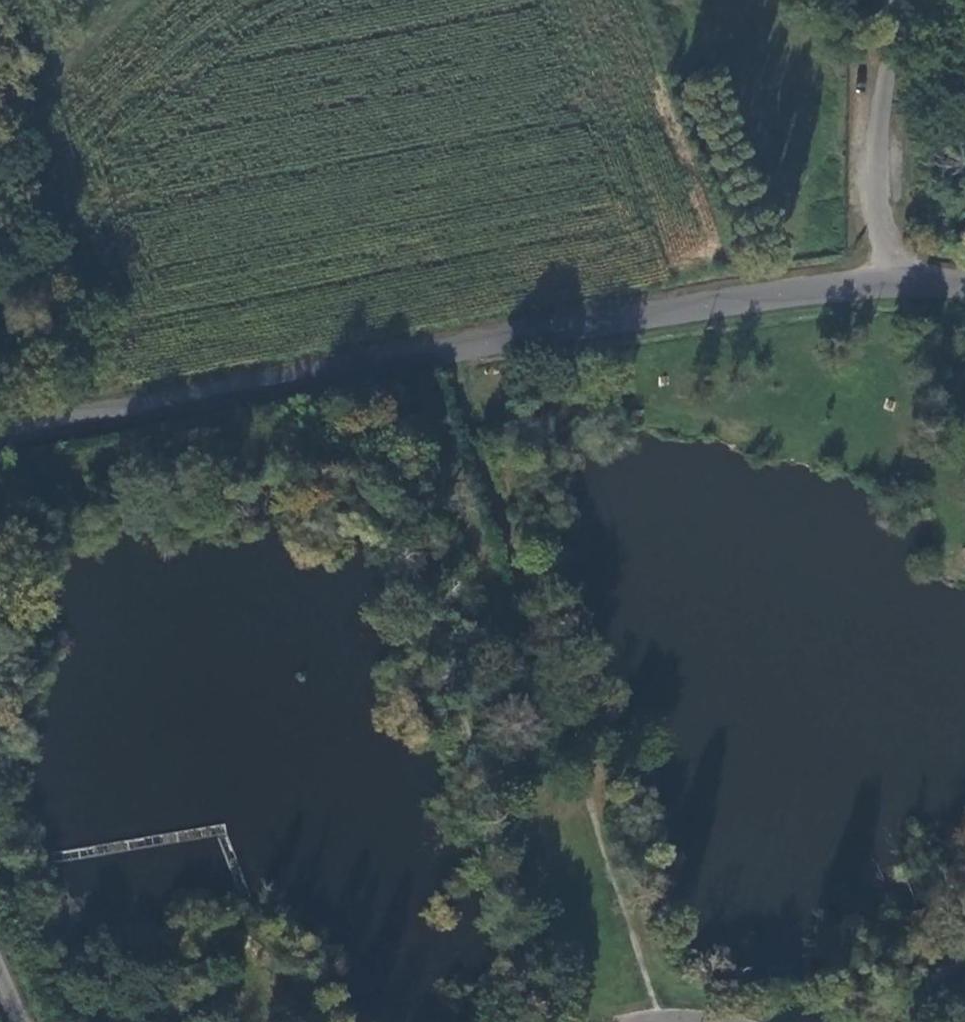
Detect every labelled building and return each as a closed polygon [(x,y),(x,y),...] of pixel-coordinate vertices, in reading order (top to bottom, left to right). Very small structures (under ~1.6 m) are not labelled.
[(9,245),(1,226),(0,227),(0,249),(9,245)]
